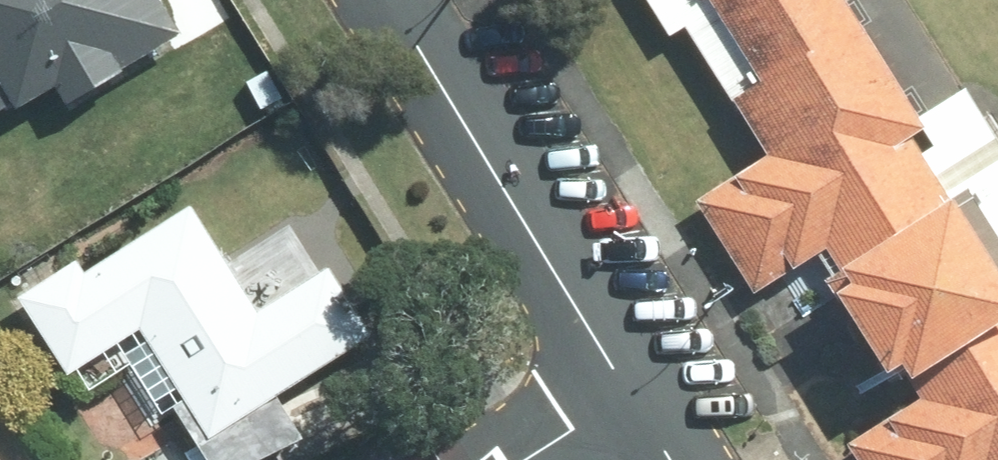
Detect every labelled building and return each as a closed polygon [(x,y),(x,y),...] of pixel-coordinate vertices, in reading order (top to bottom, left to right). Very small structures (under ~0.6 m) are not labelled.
[(63,74),(78,98),(192,28),(175,0),(0,0),(0,55),(26,97),(63,74)] [(769,159),(694,207),(766,320),(821,285),(921,441),(891,459),(997,459),(997,251),(837,0),(666,0),(769,159)] [(13,100),(0,78),(0,108),(13,100)] [(200,197),(89,265),(82,253),(21,290),(69,368),(150,320),(219,431),(377,327),(336,260),(266,304),(241,263),(200,197)] [(0,433),(0,459),(17,459),(0,433)]
